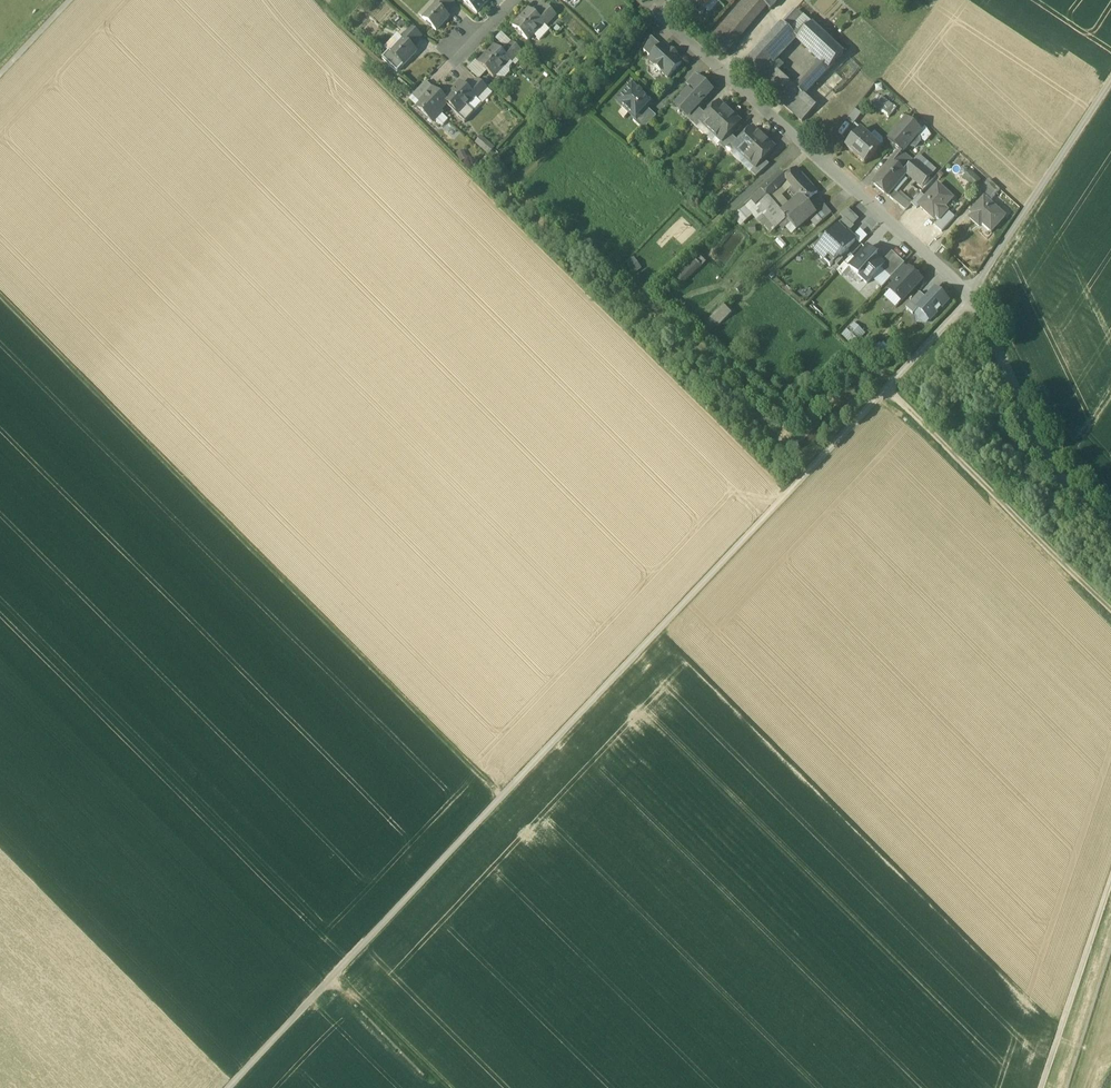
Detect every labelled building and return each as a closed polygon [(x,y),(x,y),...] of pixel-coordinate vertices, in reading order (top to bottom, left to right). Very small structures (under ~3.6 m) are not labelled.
[(452,0),(437,0),(434,3),(436,5),(444,12),(454,2),(452,0)] [(462,0),(477,14),(490,0),(463,0),(462,0)] [(704,9),(694,0),(690,5),(701,16),(706,10),(704,9)] [(694,0),(704,9),(713,0),(694,0)] [(711,40),(727,55),(768,8),(758,0),(746,0),(711,40)] [(768,8),(770,11),(780,0),(758,0),(768,8)] [(436,5),(423,19),(436,31),(449,17),(444,12),(436,5)] [(556,16),(547,7),(537,18),(544,25),(546,27),(556,16)] [(530,11),(521,21),(520,20),(513,27),(528,42),(534,36),(544,25),(537,18),(530,11)] [(797,12),(783,26),(795,37),(799,40),(812,26),(797,12)] [(544,25),(534,36),(540,41),(550,31),(546,27),(544,25)] [(782,25),(756,54),(769,66),(795,37),(783,26),(782,25)] [(844,55),(812,26),(799,40),(798,41),(821,62),(829,70),(844,55)] [(411,27),(402,38),(404,39),(412,47),(421,36),(411,27)] [(396,36),(384,49),(388,52),(389,51),(391,53),(402,42),(396,36)] [(662,48),(651,37),(644,51),(652,59),(662,48)] [(402,42),(391,53),(404,65),(417,51),(412,47),(404,39),(402,42)] [(512,44),(502,54),(509,62),(511,64),(521,53),(512,44)] [(652,59),(650,61),(656,68),(658,66),(663,71),(661,72),(668,79),(682,63),(664,46),(662,48),(652,59)] [(495,47),(486,57),(485,56),(478,64),(494,78),(509,62),(502,54),(495,47)] [(391,53),(389,51),(388,52),(382,59),(397,73),(404,65),(391,53)] [(769,66),(756,54),(742,68),(802,122),(816,107),(805,96),(829,70),(821,62),(796,89),(769,66)] [(695,75),(686,85),(691,90),(700,80),(695,75)] [(461,84),(452,94),(451,93),(444,100),(448,104),(448,105),(458,114),(459,114),(459,115),(467,107),(475,98),(477,100),(487,89),(478,80),(468,91),(461,84)] [(691,90),(678,104),(690,115),(697,107),(712,91),(708,87),(707,88),(700,81),(701,80),(700,80),(691,90)] [(426,82),(413,97),(420,103),(433,89),(426,82)] [(651,103),(633,86),(618,102),(636,119),(647,108),(651,103)] [(433,89),(420,103),(421,105),(418,108),(425,115),(426,114),(435,122),(442,114),(440,113),(448,105),(448,104),(444,100),(443,99),(442,100),(439,97),(440,96),(433,90),(434,89),(433,89)] [(896,109),(881,97),(874,107),(889,118),(896,109)] [(707,117),(701,123),(701,124),(697,128),(707,138),(730,113),(720,103),(707,117)] [(467,107),(459,115),(459,114),(458,114),(456,116),(465,124),(474,114),(467,107)] [(697,107),(690,115),(686,118),(692,123),(702,112),(697,107)] [(647,108),(636,119),(633,121),(644,131),(657,117),(647,108)] [(855,110),(847,120),(854,125),(862,115),(855,110)] [(702,112),(692,123),(697,128),(701,124),(701,123),(707,117),(702,112)] [(730,113),(707,138),(717,147),(719,145),(721,143),(722,143),(730,134),(741,123),(730,113)] [(907,119),(888,141),(903,153),(922,131),(907,119)] [(740,143),(734,149),(735,150),(731,154),(741,163),(745,159),(764,139),(754,129),(740,143)] [(870,138),(861,131),(846,148),(865,165),(870,160),(870,161),(881,149),(870,138)] [(883,140),(875,132),(870,138),(880,148),(883,144),(883,140)] [(730,134),(722,143),(721,143),(719,145),(724,150),(735,139),(730,134)] [(479,136),(473,142),(487,154),(492,147),(479,136)] [(735,139),(724,150),(730,155),(731,154),(735,150),(734,149),(740,143),(735,139)] [(764,139),(745,159),(741,164),(751,173),(755,168),(756,169),(764,160),(775,148),(764,139)] [(913,162),(903,153),(894,164),(904,172),(906,171),(913,162)] [(764,160),(756,169),(755,168),(751,173),(756,178),(769,165),(764,160)] [(891,161),(873,183),(888,196),(890,193),(905,173),(904,172),(894,164),(891,161)] [(925,172),(913,162),(906,171),(917,181),(925,172)] [(817,193),(796,169),(786,178),(781,173),(780,174),(787,181),(801,197),(802,198),(807,203),(817,193)] [(787,181),(780,174),(775,179),(781,186),(787,181)] [(775,179),(761,191),(766,197),(756,206),(776,230),(779,226),(786,220),(790,224),(796,231),(809,220),(817,214),(816,213),(807,203),(802,198),(783,214),(768,198),(781,186),(775,179)] [(1000,191),(989,180),(980,191),(987,197),(991,201),(1000,191)] [(927,197),(919,206),(920,206),(929,215),(931,213),(939,221),(948,211),(945,208),(953,199),(938,185),(927,197)] [(761,191),(751,201),(756,206),(766,197),(761,191)] [(905,206),(890,193),(888,196),(885,200),(900,213),(905,206)] [(922,193),(912,204),(918,209),(920,206),(919,206),(927,197),(922,193)] [(984,198),(976,208),(978,210),(970,219),(979,227),(982,224),(992,232),(1005,217),(984,198)] [(751,201),(732,218),(735,222),(737,220),(741,224),(752,213),(770,235),(776,230),(756,206),(751,201)] [(824,206),(816,213),(817,214),(809,220),(816,228),(832,214),(824,206)] [(859,220),(848,209),(840,216),(845,220),(839,226),(848,234),(854,228),(853,226),(859,220)] [(786,220),(779,226),(783,230),(790,224),(786,220)] [(837,227),(819,246),(826,252),(821,258),(830,267),(834,263),(839,257),(840,258),(841,257),(855,242),(848,234),(839,226),(838,228),(837,227)] [(868,247),(849,268),(867,284),(881,269),(884,266),(882,263),(874,255),(875,254),(868,247)] [(905,264),(892,252),(882,263),(884,266),(881,269),(891,278),(903,266),(905,264)] [(697,254),(671,275),(679,285),(705,264),(697,254)] [(839,257),(834,263),(838,266),(843,260),(841,257),(840,258),(839,257)] [(631,273),(639,269),(633,258),(626,261),(631,273)] [(891,278),(890,280),(895,285),(908,271),(903,266),(891,278)] [(895,285),(890,290),(902,302),(922,281),(909,269),(895,285)] [(926,299),(917,309),(918,309),(930,321),(948,302),(935,290),(926,299)] [(920,293),(906,308),(913,314),(918,309),(917,309),(926,299),(920,293)] [(712,331),(729,315),(720,306),(704,322),(712,331)] [(854,346),(864,332),(852,323),(842,337),(854,346)]
